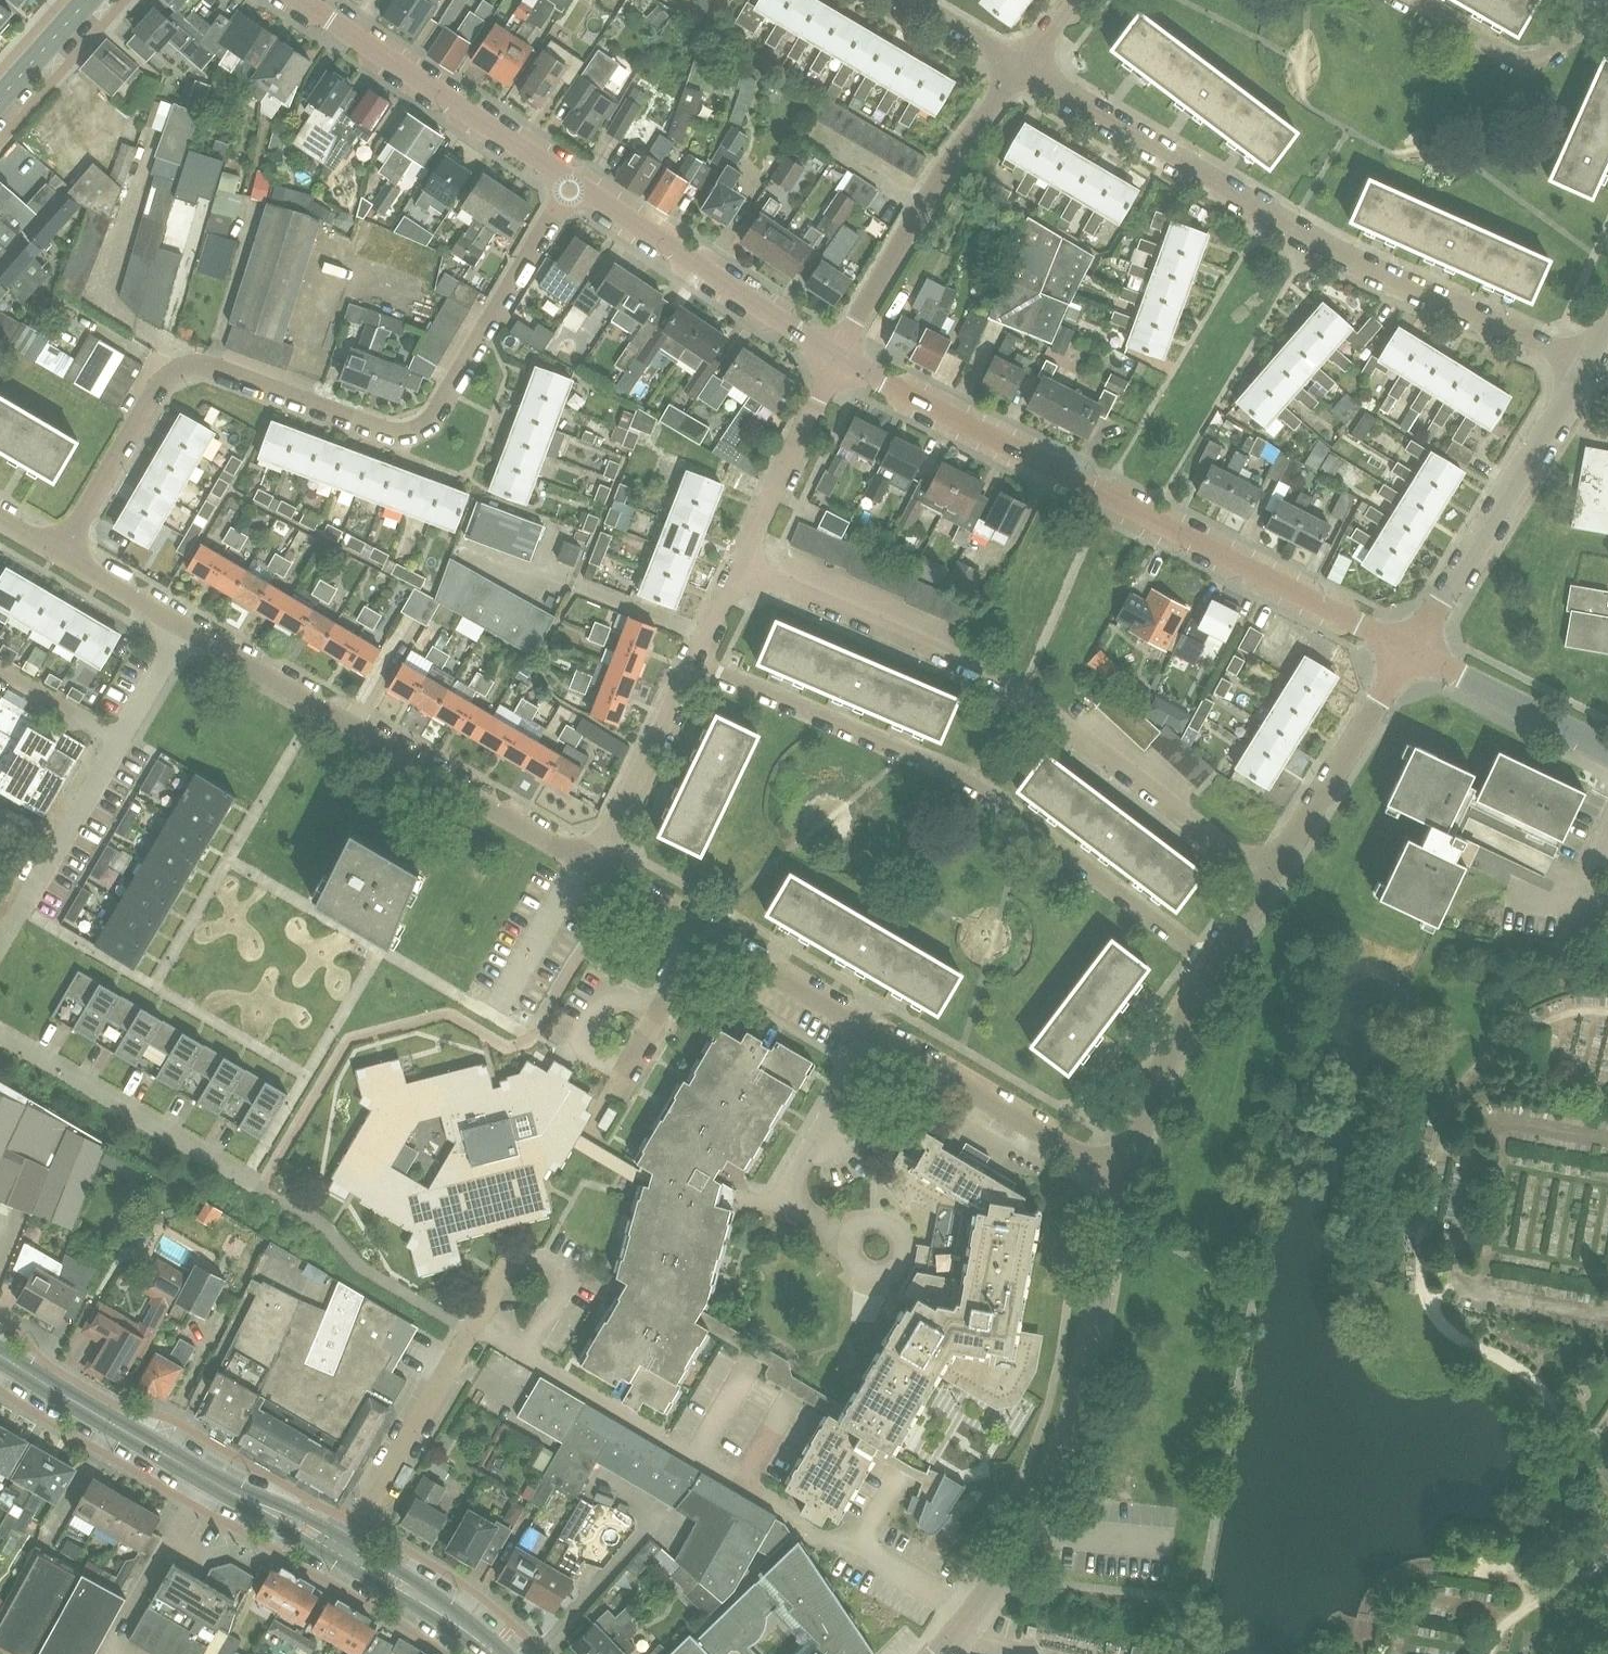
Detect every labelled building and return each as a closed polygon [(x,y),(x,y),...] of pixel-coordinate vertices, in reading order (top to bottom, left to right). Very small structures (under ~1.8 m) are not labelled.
[(169,2),(177,10),(172,16),(182,25),(194,36),(196,38),(202,42),(209,48),(212,51),(217,44),(232,21),(221,13),(212,26),(194,11),(196,9),(204,0),(166,0),(169,2)] [(382,14),(400,26),(417,0),(392,0),(382,14)] [(400,26),(418,38),(437,8),(435,7),(440,0),(417,0),(400,26)] [(454,69),(455,68),(465,53),(471,44),(486,21),(495,7),(485,0),(484,0),(475,14),(471,12),(456,34),(448,28),(447,28),(441,37),(430,54),(429,55),(453,71),(454,69)] [(465,0),(453,0),(446,11),(455,16),(465,0)] [(539,0),(523,0),(508,22),(514,26),(509,33),(496,25),(472,61),(491,73),(516,35),(521,27),(539,0)] [(565,9),(570,0),(539,0),(521,27),(516,35),(491,73),(508,85),(532,49),(525,44),(535,28),(540,31),(555,9),(561,13),(564,8),(565,9)] [(791,0),(761,0),(757,8),(748,2),(730,31),(740,37),(745,29),(755,34),(762,22),(763,23),(767,15),(779,22),(791,0)] [(820,3),(814,0),(791,0),(779,22),(761,52),(771,58),(784,35),(785,36),(790,28),(801,35),(820,3)] [(1026,5),(1020,0),(984,0),(981,3),(1011,26),(1026,5)] [(1460,3),(1483,17),(1480,21),(1481,22),(1482,20),(1491,25),(1490,27),(1493,22),(1518,37),(1539,0),(1462,0),(1460,3)] [(13,13),(0,2),(0,32),(1,33),(10,24),(7,21),(13,13)] [(823,48),(842,16),(820,3),(801,35),(783,65),(793,71),(806,48),(808,49),(812,42),(823,48)] [(708,10),(698,4),(693,12),(703,18),(708,10)] [(657,28),(670,15),(659,5),(647,18),(657,28)] [(143,18),(134,29),(137,31),(136,32),(138,33),(157,51),(170,37),(184,50),(182,53),(195,64),(209,48),(202,42),(196,38),(194,36),(182,25),(172,16),(168,20),(156,9),(146,21),(143,18)] [(232,21),(217,44),(227,51),(222,59),(220,63),(232,72),(242,56),(256,65),(263,54),(275,36),(249,19),(238,12),(232,21)] [(1163,89),(1191,51),(1139,12),(1111,50),(1125,60),(1134,67),(1131,71),(1131,72),(1133,70),(1141,76),(1139,78),(1140,78),(1143,74),(1152,80),(1163,89)] [(864,29),(846,19),(842,16),(823,48),(810,70),(820,76),(829,62),(830,63),(834,55),(845,61),(864,29)] [(825,97),(834,103),(842,88),(851,75),(852,75),(856,68),(867,75),(887,43),(864,29),(845,61),(825,97)] [(586,63),(552,39),(536,63),(539,65),(533,75),(520,93),(530,99),(529,101),(537,107),(538,105),(541,107),(560,79),(570,86),(586,63)] [(142,71),(124,54),(107,40),(82,69),(113,96),(137,69),(141,72),(142,71)] [(271,89),(296,50),(281,40),(269,58),(256,78),(251,75),(245,87),(264,100),(271,89)] [(890,87),(909,56),(887,43),(867,75),(850,104),(860,110),(865,102),(873,88),(874,89),(878,81),(890,87)] [(217,44),(212,51),(217,55),(222,59),(227,51),(217,44)] [(620,64),(599,49),(570,93),(580,100),(565,123),(568,125),(568,129),(570,132),(573,134),(577,135),(580,134),(589,139),(610,108),(611,105),(611,102),(609,100),(600,95),(620,64)] [(295,84),(299,78),(311,60),(296,50),(271,89),(264,100),(277,109),(282,102),(290,108),(298,86),(295,84)] [(1215,128),(1243,91),(1191,51),(1163,89),(1177,99),(1186,106),(1182,110),(1183,111),(1185,109),(1193,115),(1191,117),(1192,117),(1195,113),(1204,119),(1215,128)] [(912,101),(931,69),(909,56),(890,87),(872,117),(882,123),(887,114),(895,101),(896,102),(900,94),(912,101)] [(1577,118),(1607,133),(1607,60),(1604,58),(1577,118)] [(895,129),(905,135),(918,114),(923,107),(936,115),(954,83),(931,69),(912,101),(895,129)] [(350,86),(343,81),(345,77),(335,71),(333,75),(330,73),(305,110),(312,114),(296,138),(311,148),(313,155),(325,163),(337,137),(337,136),(331,132),(345,110),(337,105),(350,86)] [(735,123),(742,125),(757,80),(741,74),(740,75),(736,87),(741,88),(729,121),(735,123)] [(816,85),(805,79),(802,85),(812,91),(816,85)] [(190,107),(205,113),(215,86),(200,81),(190,107)] [(359,135),(369,141),(393,104),(368,87),(351,113),(346,110),(348,107),(347,107),(345,110),(331,132),(337,136),(337,137),(325,163),(335,170),(344,156),(348,159),(353,150),(350,148),(359,135)] [(635,87),(608,132),(621,140),(648,94),(635,87)] [(708,93),(691,87),(672,138),(690,144),(708,93)] [(1243,91),(1215,128),(1216,129),(1229,139),(1238,145),(1234,150),(1235,150),(1236,148),(1244,154),(1243,156),(1244,157),(1247,152),(1256,159),(1268,168),(1270,169),(1277,159),(1298,132),(1243,91)] [(825,97),(813,117),(823,122),(825,124),(837,104),(834,103),(825,97)] [(205,113),(190,107),(180,104),(161,158),(186,167),(205,113)] [(837,104),(825,124),(832,128),(837,131),(849,111),(846,110),(844,108),(837,104)] [(849,111),(837,131),(841,133),(848,138),(860,118),(853,113),(849,111)] [(424,125),(406,113),(388,141),(398,148),(381,174),(389,179),(424,125)] [(860,118),(848,138),(860,144),(871,124),(862,119),(860,118)] [(1549,179),(1592,198),(1603,173),(1607,175),(1607,174),(1606,173),(1607,170),(1607,133),(1577,118),(1549,179)] [(871,124),(860,144),(869,150),(871,151),(883,131),(881,130),(871,124)] [(424,125),(389,179),(374,203),(371,207),(388,218),(405,191),(397,186),(415,158),(425,165),(444,138),(424,125)] [(742,174),(739,172),(751,153),(745,149),(753,137),(735,125),(723,144),(726,146),(716,162),(726,168),(711,192),(713,194),(703,209),(727,225),(744,198),(732,190),(742,174)] [(1029,170),(1048,138),(1026,125),(1003,164),(1014,170),(1018,164),(1029,170)] [(883,131),(871,151),(878,155),(882,157),(894,138),(890,135),(883,131)] [(641,195),(653,177),(661,164),(660,164),(673,144),(662,137),(649,156),(636,148),(616,179),(641,195)] [(894,138),(882,157),(887,161),(893,164),(905,144),(899,141),(894,138)] [(1051,183),(1070,151),(1048,138),(1029,170),(1016,191),(1026,197),(1035,182),(1036,183),(1040,177),(1051,183)] [(216,140),(211,156),(226,160),(231,145),(216,140)] [(108,176),(119,186),(123,189),(137,147),(121,141),(108,176)] [(198,152),(207,155),(210,146),(201,143),(198,152)] [(905,144),(893,164),(897,166),(904,170),(916,151),(908,146),(905,144)] [(916,151),(904,170),(906,171),(915,177),(927,157),(918,152),(916,151)] [(1073,197),(1093,164),(1070,151),(1051,183),(1039,204),(1049,210),(1057,196),(1058,197),(1062,190),(1073,197)] [(448,206),(459,190),(471,172),(459,164),(461,160),(449,153),(415,204),(427,212),(436,198),(448,206)] [(226,166),(191,155),(186,167),(182,184),(177,199),(176,201),(197,207),(199,201),(213,205),(226,166)] [(670,214),(682,195),(690,182),(703,162),(692,155),(678,175),(666,168),(646,198),(670,214)] [(792,157),(776,180),(795,192),(810,168),(792,157)] [(182,184),(186,167),(161,158),(155,174),(157,175),(182,184)] [(15,293),(24,302),(53,270),(38,256),(72,216),(80,224),(82,219),(86,207),(109,216),(119,186),(108,176),(95,164),(66,195),(60,191),(49,203),(38,215),(20,238),(16,235),(5,249),(7,251),(0,259),(0,310),(15,293)] [(1095,210),(1115,177),(1093,164),(1073,197),(1057,225),(1066,231),(1079,209),(1080,210),(1084,203),(1095,210)] [(222,189),(240,194),(245,177),(227,172),(222,189)] [(259,172),(252,196),(267,200),(274,176),(259,172)] [(157,175),(152,190),(177,199),(182,184),(157,175)] [(463,235),(452,251),(464,258),(508,191),(484,176),(464,206),(478,215),(475,220),(476,221),(465,236),(463,235)] [(1088,244),(1101,222),(1102,222),(1106,216),(1119,223),(1138,191),(1115,177),(1095,210),(1083,230),(1085,231),(1080,239),(1088,244)] [(1411,249),(1430,206),(1369,179),(1355,212),(1350,221),(1366,228),(1376,233),(1374,238),(1375,238),(1376,236),(1385,240),(1384,242),(1384,243),(1387,238),(1397,242),(1411,249)] [(6,185),(0,180),(0,245),(5,249),(16,235),(20,238),(38,215),(6,185)] [(318,196),(279,185),(274,202),(310,212),(316,203),(318,196)] [(1011,193),(997,185),(991,194),(1006,203),(1011,193)] [(51,186),(42,196),(49,203),(60,191),(51,186)] [(240,194),(222,189),(220,188),(213,213),(240,221),(247,196),(240,194)] [(152,190),(148,205),(172,214),(176,201),(177,199),(152,190)] [(508,191),(464,258),(475,265),(485,250),(496,233),(494,231),(496,227),(511,237),(531,207),(508,191)] [(829,216),(823,225),(836,233),(842,224),(843,224),(856,204),(840,193),(838,192),(824,212),(827,215),(829,216)] [(364,218),(371,207),(374,203),(364,197),(358,214),(364,218)] [(766,258),(785,231),(771,222),(781,205),(771,198),(759,215),(760,216),(742,242),(766,258)] [(320,222),(309,215),(308,215),(268,202),(230,323),(235,325),(247,329),(259,334),(271,338),(282,343),(320,222)] [(309,215),(320,222),(333,230),(340,219),(316,204),(309,215)] [(148,205),(143,220),(167,229),(172,214),(148,205)] [(1470,275),(1489,233),(1430,206),(1411,249),(1436,259),(1433,265),(1434,265),(1435,263),(1444,267),(1443,269),(1444,269),(1446,264),(1470,275)] [(86,207),(82,219),(105,227),(109,216),(86,207)] [(1164,247),(1199,260),(1208,235),(1165,219),(1167,215),(1156,211),(1151,226),(1161,230),(1161,232),(1168,234),(1164,247)] [(406,237),(415,223),(405,216),(394,232),(406,237)] [(1096,256),(1063,238),(1028,217),(1004,278),(989,317),(988,318),(989,318),(1053,344),(1069,303),(1070,303),(1096,256)] [(82,219),(80,224),(78,231),(101,239),(105,227),(82,219)] [(143,220),(138,236),(163,244),(167,229),(143,220)] [(859,235),(843,224),(842,224),(836,233),(832,239),(818,260),(822,262),(807,285),(835,304),(850,280),(835,270),(859,235)] [(812,250),(823,233),(817,229),(811,226),(801,241),(785,231),(766,258),(793,276),(811,250),(812,250)] [(78,231),(74,242),(96,251),(101,239),(78,231)] [(1489,233),(1470,275),(1495,286),(1493,291),(1494,289),(1503,293),(1502,296),(1503,296),(1505,291),(1531,302),(1550,260),(1489,233)] [(225,279),(236,242),(211,234),(199,272),(225,279)] [(138,236),(134,251),(158,259),(161,248),(163,244),(138,236)] [(581,279),(599,252),(577,238),(559,264),(556,262),(540,285),(567,303),(583,280),(581,279)] [(1199,260),(1164,247),(1141,239),(1137,250),(1152,255),(1152,256),(1159,259),(1155,271),(1190,284),(1199,260)] [(74,242),(70,254),(92,262),(96,251),(74,242)] [(158,259),(158,260),(179,267),(183,255),(161,248),(158,259)] [(134,251),(129,266),(153,275),(155,271),(158,260),(158,259),(134,251)] [(70,254),(66,266),(88,274),(92,262),(70,254)] [(176,277),(179,267),(158,260),(155,271),(176,277)] [(1146,295),(1181,308),(1190,284),(1155,271),(1132,263),(1128,273),(1144,279),(1143,280),(1151,283),(1146,295)] [(620,308),(640,279),(616,264),(599,289),(589,282),(575,303),(590,313),(602,296),(620,308)] [(66,266),(61,277),(84,286),(88,274),(66,266)] [(129,266),(124,281),(149,290),(151,282),(153,275),(129,266)] [(176,277),(155,271),(153,275),(151,282),(172,288),(176,277)] [(61,277),(57,289),(80,297),(84,286),(61,277)] [(904,316),(887,347),(910,359),(911,359),(936,309),(939,300),(945,286),(928,278),(911,310),(916,313),(912,321),(904,316)] [(656,327),(646,321),(663,295),(640,279),(620,308),(612,320),(636,336),(616,366),(626,372),(636,357),(656,327)] [(459,280),(452,292),(473,305),(480,292),(459,280)] [(124,281),(120,296),(140,316),(141,315),(144,303),(148,292),(149,290),(124,281)] [(172,288),(151,282),(149,290),(148,292),(169,299),(172,288)] [(936,309),(911,359),(934,372),(951,340),(937,333),(948,313),(947,311),(956,290),(945,286),(939,300),(936,309)] [(1181,308),(1146,295),(1123,287),(1119,298),(1135,303),(1134,305),(1142,307),(1137,320),(1172,332),(1181,308)] [(166,310),(167,305),(169,299),(148,292),(144,303),(166,310)] [(452,292),(445,305),(466,317),(473,305),(452,292)] [(1065,321),(1076,325),(1084,304),(1073,300),(1065,321)] [(145,317),(161,326),(166,310),(144,303),(141,315),(145,317)] [(1307,323),(1334,347),(1343,338),(1349,344),(1350,342),(1360,351),(1382,326),(1371,316),(1357,333),(1323,304),(1307,323)] [(445,305),(438,317),(459,329),(466,317),(445,305)] [(679,360),(704,323),(680,307),(666,328),(659,324),(656,327),(636,357),(649,365),(661,348),(679,360)] [(28,357),(41,335),(29,328),(38,313),(32,309),(23,324),(0,311),(0,341),(28,357)] [(369,389),(372,390),(383,361),(382,360),(392,333),(397,320),(369,309),(364,321),(379,327),(369,355),(353,349),(342,379),(345,380),(342,386),(356,391),(358,385),(369,389)] [(988,318),(989,317),(973,310),(958,337),(961,338),(962,345),(956,354),(969,361),(989,318),(988,318)] [(1172,332),(1137,320),(1114,311),(1110,322),(1126,328),(1126,329),(1133,332),(1128,345),(1163,358),(1172,332)] [(438,317),(431,329),(452,342),(459,329),(438,317)] [(543,352),(555,333),(537,322),(533,328),(520,319),(511,333),(543,352)] [(397,320),(392,333),(402,337),(407,323),(397,320)] [(720,365),(713,360),(727,338),(704,323),(679,360),(697,372),(685,390),(698,398),(699,397),(713,375),(720,365)] [(1353,363),(1334,347),(1307,323),(1290,342),(1318,367),(1326,357),(1332,363),(1333,361),(1345,372),(1353,363)] [(247,329),(235,325),(226,347),(238,352),(247,329)] [(1057,337),(1070,343),(1075,330),(1062,325),(1059,332),(1057,337)] [(247,329),(238,352),(250,356),(259,334),(247,329)] [(431,329),(424,341),(445,354),(452,342),(431,329)] [(1401,373),(1421,342),(1399,329),(1380,360),(1372,355),(1362,372),(1370,377),(1376,368),(1386,374),(1390,367),(1401,373)] [(1006,361),(1014,346),(1018,337),(1008,332),(982,383),(1013,399),(1026,372),(1006,361)] [(259,334),(250,356),(263,361),(271,338),(259,334)] [(51,345),(40,364),(98,398),(105,387),(112,376),(119,365),(125,354),(94,336),(79,361),(51,345)] [(271,338),(263,361),(275,366),(283,343),(282,343),(271,338)] [(424,341),(417,354),(438,366),(445,354),(424,341)] [(1336,382),(1318,367),(1290,342),(1273,362),(1301,386),(1309,376),(1315,382),(1316,381),(1328,391),(1336,382)] [(1423,387),(1443,356),(1421,342),(1401,373),(1388,394),(1389,394),(1379,409),(1388,415),(1397,400),(1399,400),(1407,387),(1408,388),(1412,381),(1423,387)] [(283,343),(275,366),(287,370),(295,347),(283,343)] [(751,395),(770,367),(744,349),(725,377),(726,377),(723,381),(713,375),(699,397),(717,409),(734,383),(751,395)] [(119,365),(137,376),(143,365),(125,354),(119,365)] [(430,379),(438,366),(417,354),(410,371),(424,376),(430,379)] [(1445,401),(1465,369),(1443,356),(1423,387),(1410,408),(1411,408),(1400,426),(1409,432),(1428,401),(1430,401),(1434,394),(1445,401)] [(1057,422),(1072,392),(1051,381),(1058,366),(1047,360),(1039,376),(1044,379),(1029,407),(1057,422)] [(424,376),(410,371),(383,361),(372,390),(399,400),(404,387),(418,392),(424,376)] [(1319,402),(1301,386),(1273,362),(1256,381),(1284,406),(1292,396),(1298,402),(1299,400),(1311,411),(1319,402)] [(112,376),(130,387),(137,376),(119,365),(112,376)] [(751,395),(777,412),(796,384),(770,367),(751,395)] [(537,368),(528,392),(563,405),(572,381),(537,368)] [(1467,415),(1487,383),(1465,369),(1445,401),(1422,438),(1431,444),(1441,427),(1442,428),(1450,414),(1451,415),(1456,408),(1467,415)] [(1123,397),(1129,383),(1111,374),(1104,388),(1123,397)] [(637,383),(625,375),(617,386),(630,394),(637,383)] [(105,387),(124,398),(130,387),(112,376),(105,387)] [(1302,421),(1284,406),(1256,381),(1238,402),(1266,426),(1275,415),(1281,421),(1283,420),(1294,430),(1302,421)] [(1487,383),(1467,415),(1452,439),(1453,440),(1445,453),(1467,467),(1475,453),(1462,445),(1472,428),(1474,429),(1478,422),(1490,429),(1510,398),(1487,383)] [(98,398),(118,409),(124,398),(105,387),(98,398)] [(1072,392),(1057,422),(1087,437),(1098,415),(1106,419),(1118,396),(1105,389),(1097,405),(1072,392)] [(528,392),(519,416),(554,430),(563,405),(528,392)] [(22,408),(0,396),(0,445),(22,408)] [(1355,412),(1344,402),(1334,415),(1345,424),(1355,412)] [(676,431),(687,414),(669,403),(659,420),(676,431)] [(744,405),(733,421),(721,441),(737,450),(751,430),(746,426),(755,412),(744,405)] [(31,467),(41,472),(55,481),(78,442),(22,408),(0,445),(0,448),(12,455),(21,461),(18,466),(19,467),(20,464),(29,470),(27,472),(28,472),(31,467)] [(660,422),(640,410),(633,428),(654,437),(660,422)] [(1378,421),(1367,413),(1352,435),(1363,443),(1378,421)] [(687,414),(676,431),(698,444),(708,427),(687,414)] [(169,437),(202,456),(215,434),(183,415),(169,437)] [(519,416),(510,441),(545,454),(554,430),(519,416)] [(594,445),(603,422),(593,418),(584,441),(594,445)] [(843,444),(873,459),(886,434),(855,419),(843,444)] [(285,466),(298,431),(274,422),(261,457),(285,466)] [(631,432),(619,428),(618,427),(613,441),(626,446),(631,432)] [(309,475),(322,440),(298,431),(285,466),(309,475)] [(642,436),(631,432),(626,446),(625,448),(636,452),(642,436)] [(188,479),(202,456),(169,437),(156,460),(188,479)] [(875,475),(864,496),(881,505),(891,486),(888,485),(889,483),(906,491),(912,479),(925,454),(895,438),(882,464),(885,465),(878,477),(875,475)] [(1248,438),(1242,450),(1250,455),(1256,442),(1248,438)] [(1260,461),(1268,443),(1258,438),(1256,442),(1250,455),(1249,456),(1260,461)] [(334,484),(347,449),(322,440),(309,475),(334,484)] [(1236,451),(1226,472),(1213,465),(1222,447),(1210,440),(1197,465),(1209,471),(1198,493),(1223,506),(1242,468),(1248,457),(1236,451)] [(1411,440),(1405,450),(1419,459),(1418,460),(1425,464),(1418,475),(1450,494),(1463,473),(1411,440)] [(510,441),(501,465),(536,478),(545,454),(510,441)] [(744,454),(737,450),(721,441),(713,453),(736,466),(744,454)] [(1590,447),(1581,497),(1577,496),(1572,526),(1607,533),(1607,450),(1590,447)] [(358,494),(371,459),(347,449),(334,484),(358,494)] [(1278,483),(1290,459),(1281,451),(1267,478),(1278,483)] [(1333,451),(1320,471),(1334,479),(1346,459),(1333,451)] [(243,461),(233,455),(224,470),(234,476),(243,461)] [(840,477),(839,476),(847,460),(838,456),(830,472),(827,470),(816,490),(831,497),(840,477)] [(1290,459),(1278,483),(1291,490),(1304,465),(1290,458),(1290,459)] [(383,503),(396,468),(371,459),(358,494),(383,503)] [(175,501),(188,479),(156,460),(143,482),(175,501)] [(623,464),(611,460),(605,476),(617,480),(623,464)] [(1398,462),(1391,472),(1406,481),(1405,482),(1411,486),(1404,497),(1436,517),(1450,494),(1418,475),(1398,462)] [(943,514),(963,473),(943,463),(931,486),(921,481),(899,525),(910,530),(924,504),(943,514)] [(501,465),(492,490),(527,503),(536,478),(501,465)] [(407,512),(420,477),(396,468),(383,503),(407,512)] [(1261,490),(1247,483),(1252,474),(1242,468),(1223,506),(1247,518),(1261,490)] [(941,517),(961,526),(954,541),(965,546),(978,520),(969,515),(984,484),(979,481),(981,477),(969,471),(967,475),(963,473),(943,514),(941,517)] [(679,496),(713,509),(723,485),(689,472),(679,496)] [(431,521),(444,486),(420,477),(407,512),(431,521)] [(230,484),(219,478),(211,492),(221,498),(230,484)] [(162,524),(175,501),(143,482),(130,505),(162,524)] [(633,487),(622,483),(616,500),(627,504),(633,487)] [(613,488),(602,484),(596,500),(607,504),(613,488)] [(1384,484),(1378,494),(1392,503),(1391,504),(1398,508),(1391,519),(1422,539),(1436,517),(1404,497),(1384,484)] [(444,486),(431,521),(456,530),(469,495),(444,486)] [(276,496),(261,489),(256,500),(271,507),(276,496)] [(1357,498),(1344,491),(1331,516),(1344,523),(1357,498)] [(987,522),(979,518),(973,531),(990,540),(995,528),(1010,536),(1025,504),(1002,493),(987,522)] [(1291,540),(1305,513),(1313,498),(1302,493),(1294,507),(1280,500),(1266,528),(1291,540)] [(704,534),(713,509),(679,496),(669,521),(704,534)] [(216,506),(206,500),(198,514),(208,521),(216,506)] [(299,507),(284,500),(279,511),(294,518),(299,507)] [(500,509),(478,501),(465,535),(487,543),(500,509)] [(149,546),(162,524),(130,505),(117,527),(149,546)] [(1370,506),(1364,516),(1378,525),(1378,526),(1384,530),(1377,541),(1409,561),(1422,539),(1391,519),(1370,506)] [(624,512),(613,508),(607,524),(618,528),(624,512)] [(487,543),(510,552),(522,517),(500,509),(487,543)] [(818,529),(825,532),(837,538),(841,540),(850,523),(827,511),(818,529)] [(322,519),(307,512),(302,522),(317,530),(322,519)] [(1305,513),(1291,540),(1315,552),(1329,525),(1305,513)] [(601,518),(590,514),(584,530),(595,534),(601,518)] [(544,526),(522,517),(510,552),(532,560),(544,526)] [(694,558),(704,534),(669,521),(660,545),(694,558)] [(185,536),(195,542),(203,528),(193,522),(185,536)] [(803,549),(813,527),(801,522),(791,544),(803,549)] [(345,531),(330,524),(325,534),(340,541),(345,531)] [(232,546),(240,531),(231,526),(222,541),(232,546)] [(825,532),(818,529),(813,527),(803,549),(815,555),(825,532)] [(1357,528),(1350,538),(1365,547),(1364,548),(1370,552),(1363,564),(1395,583),(1409,561),(1377,541),(1357,528)] [(240,531),(232,546),(240,551),(249,536),(240,531)] [(614,537),(603,532),(590,566),(598,570),(601,571),(614,537)] [(827,560),(837,538),(825,532),(815,555),(827,560)] [(186,556),(195,542),(185,536),(176,550),(186,556)] [(368,543),(354,536),(349,546),(363,553),(368,543)] [(849,543),(841,540),(837,538),(827,560),(840,565),(849,543)] [(582,547),(566,541),(559,560),(574,566),(582,547)] [(852,570),(860,552),(861,548),(849,543),(840,565),(852,570)] [(210,582),(225,557),(203,544),(188,569),(210,582)] [(685,583),(694,558),(660,545),(650,569),(685,583)] [(391,555),(377,547),(372,558),(386,565),(391,555)] [(862,579),(871,557),(860,552),(852,570),(850,574),(862,579)] [(276,573),(285,558),(276,553),(268,568),(276,573)] [(233,595),(247,570),(225,557),(210,582),(233,595)] [(874,584),(883,562),(871,557),(862,579),(874,584)] [(285,558),(276,573),(285,578),(294,563),(285,558)] [(885,589),(895,567),(883,562),(874,584),(885,589)] [(946,586),(970,598),(982,574),(958,562),(946,586)] [(410,583),(415,572),(401,565),(395,575),(410,583)] [(598,570),(590,566),(586,577),(594,580),(598,570)] [(897,594),(907,572),(895,567),(885,589),(897,594)] [(0,582),(0,607),(12,614),(30,582),(8,569),(0,582)] [(675,607),(685,583),(650,569),(641,594),(675,607)] [(255,609),(270,583),(247,570),(233,595),(255,609)] [(424,590),(429,580),(415,572),(410,583),(424,590)] [(534,656),(555,618),(473,572),(452,610),(534,656)] [(909,599),(917,581),(919,577),(907,572),(897,594),(909,599)] [(321,599),(330,584),(321,579),(313,594),(321,599)] [(919,608),(929,586),(917,581),(909,599),(907,603),(919,608)] [(30,582),(12,614),(34,627),(53,596),(30,582)] [(277,622),(292,597),(270,583),(255,609),(277,622)] [(330,584),(321,599),(330,604),(339,589),(330,584)] [(1607,604),(1607,600),(1607,591),(1571,584),(1569,599),(1573,600),(1565,646),(1567,646),(1567,645),(1607,652),(1607,604)] [(931,613),(941,591),(929,586),(919,608),(931,613)] [(441,602),(423,592),(416,588),(404,611),(428,625),(441,602)] [(1116,618),(1116,619),(1118,621),(1118,622),(1119,622),(1120,621),(1128,625),(1127,627),(1129,628),(1129,626),(1132,628),(1131,631),(1166,650),(1188,609),(1153,590),(1147,601),(1144,600),(1145,598),(1143,598),(1142,599),(1134,595),(1135,593),(1134,592),(1133,594),(1130,592),(1130,594),(1117,618),(1116,618)] [(943,618),(953,596),(941,591),(931,613),(943,618)] [(53,596),(34,627),(57,641),(75,609),(53,596)] [(955,623),(965,601),(953,596),(943,618),(955,623)] [(300,635),(315,610),(292,597),(277,622),(300,635)] [(1226,640),(1239,613),(1241,607),(1226,599),(1223,605),(1212,600),(1201,622),(1192,617),(1183,634),(1182,634),(1174,652),(1196,662),(1210,633),(1226,640)] [(965,601),(955,623),(967,628),(976,606),(965,601)] [(366,625),(375,610),(366,605),(357,620),(366,625)] [(75,609),(57,641),(79,654),(98,622),(75,609)] [(322,648),(337,623),(315,610),(300,635),(322,648)] [(375,610),(366,625),(375,631),(384,616),(375,610)] [(620,642),(647,652),(657,628),(630,617),(620,642)] [(820,689),(839,646),(777,620),(758,663),(785,674),(782,679),(783,679),(784,677),(793,681),(792,683),(793,684),(795,678),(820,689)] [(98,622),(79,654),(102,667),(120,635),(98,622)] [(593,631),(607,636),(611,627),(597,622),(593,631)] [(345,661),(360,636),(337,623),(322,648),(345,661)] [(1252,655),(1264,634),(1250,627),(1239,648),(1252,655)] [(590,640),(603,646),(607,636),(593,631),(590,640)] [(367,675),(378,656),(382,649),(360,636),(345,661),(367,675)] [(638,676),(647,652),(620,642),(610,667),(638,676)] [(0,653),(0,655),(13,663),(19,653),(5,645),(0,653)] [(433,665),(442,650),(434,645),(425,660),(433,665)] [(897,671),(839,646),(820,689),(844,700),(842,705),(843,705),(844,703),(853,707),(852,709),(853,709),(855,704),(879,714),(897,671)] [(442,650),(433,665),(442,670),(451,655),(442,650)] [(1251,666),(1244,662),(1245,661),(1235,655),(1227,670),(1237,675),(1240,669),(1247,673),(1251,666)] [(1292,680),(1324,699),(1337,677),(1306,657),(1292,680)] [(28,660),(23,669),(35,676),(40,667),(28,660)] [(412,701),(427,676),(404,663),(389,688),(412,701)] [(516,677),(525,682),(532,670),(523,665),(516,677)] [(629,701),(638,676),(610,667),(601,691),(629,701)] [(578,670),(574,679),(588,684),(591,675),(578,670)] [(897,671),(879,714),(904,725),(902,730),(903,731),(904,728),(913,732),(912,735),(913,735),(915,730),(941,741),(959,698),(897,671)] [(478,691),(487,676),(479,672),(470,687),(478,691)] [(51,674),(46,682),(58,689),(63,681),(51,674)] [(434,714),(449,689),(427,676),(412,701),(434,714)] [(487,676),(478,691),(487,697),(496,682),(487,676)] [(1140,708),(1152,695),(1134,678),(1122,690),(1140,708)] [(1224,698),(1232,683),(1222,678),(1214,693),(1224,698)] [(588,684),(574,679),(571,688),(584,694),(588,684)] [(1310,721),(1324,699),(1292,680),(1278,702),(1310,721)] [(73,687),(68,695),(80,702),(85,694),(73,687)] [(457,727),(471,702),(449,689),(434,714),(457,727)] [(1107,715),(1123,698),(1114,689),(1097,706),(1107,715)] [(619,725),(629,701),(601,691),(592,714),(619,725)] [(1190,715),(1155,696),(1144,717),(1161,726),(1162,723),(1180,733),(1190,715)] [(86,746),(24,709),(4,697),(0,702),(0,788),(45,815),(57,795),(60,790),(71,772),(55,763),(61,752),(77,762),(78,760),(86,746)] [(1197,712),(1207,717),(1214,703),(1205,697),(1197,712)] [(523,718),(532,703),(524,698),(515,713),(523,718)] [(1116,724),(1133,707),(1123,698),(1107,715),(1116,724)] [(479,741),(494,716),(471,702),(457,727),(479,741)] [(1296,743),(1310,721),(1278,702),(1265,724),(1296,743)] [(532,703),(523,718),(532,723),(541,708),(532,703)] [(1126,733),(1142,715),(1133,707),(1116,724),(1126,733)] [(1199,732),(1207,717),(1197,712),(1189,727),(1199,732)] [(688,774),(731,794),(759,735),(717,714),(705,740),(700,738),(699,738),(702,739),(697,748),(695,747),(695,748),(700,750),(688,774)] [(1151,724),(1144,717),(1142,715),(1126,733),(1136,742),(1151,724)] [(502,754),(516,729),(494,716),(479,741),(502,754)] [(583,718),(577,729),(586,734),(626,758),(633,746),(583,717),(583,718)] [(568,744),(577,729),(568,724),(560,739),(568,744)] [(1151,745),(1161,733),(1151,724),(1136,742),(1145,751),(1151,745)] [(1282,766),(1296,743),(1265,724),(1251,746),(1282,766)] [(1160,754),(1176,735),(1167,726),(1161,733),(1151,745),(1160,754)] [(524,767),(539,742),(516,729),(502,754),(524,767)] [(577,729),(568,744),(577,749),(586,734),(577,729)] [(1186,744),(1182,740),(1176,735),(1160,754),(1170,762),(1186,744)] [(546,780),(561,755),(539,742),(524,767),(546,780)] [(1195,753),(1190,748),(1186,744),(1170,762),(1179,771),(1195,753)] [(1378,898),(1437,926),(1466,865),(1476,844),(1466,840),(1466,839),(1448,830),(1475,773),(1414,745),(1386,803),(1430,824),(1421,843),(1407,837),(1378,898)] [(1269,788),(1282,766),(1251,746),(1237,769),(1269,788)] [(1475,799),(1562,841),(1585,792),(1499,751),(1475,799)] [(1070,829),(1098,792),(1046,752),(1018,790),(1040,807),(1037,811),(1037,812),(1039,810),(1047,816),(1046,818),(1049,814),(1070,829)] [(1188,779),(1205,762),(1195,753),(1179,771),(1188,779)] [(569,793),(580,775),(584,768),(561,755),(546,780),(569,793)] [(159,780),(167,765),(158,760),(149,775),(159,780)] [(1198,789),(1214,771),(1205,762),(1188,779),(1198,789)] [(197,773),(184,795),(224,818),(237,796),(197,773)] [(702,855),(731,794),(688,774),(677,799),(672,796),(671,797),(674,798),(669,807),(667,806),(667,807),(672,809),(659,835),(702,855)] [(149,775),(140,790),(150,795),(159,780),(149,775)] [(1122,869),(1150,831),(1098,792),(1070,829),(1092,846),(1089,851),(1091,849),(1099,855),(1097,857),(1098,858),(1101,853),(1122,869)] [(211,840),(224,818),(184,795),(172,816),(211,840)] [(134,823),(142,807),(133,802),(124,817),(134,823)] [(172,816),(159,838),(199,861),(211,840),(172,816)] [(124,817),(115,832),(125,837),(134,823),(124,817)] [(351,831),(316,902),(389,946),(419,871),(351,831)] [(1150,831),(1122,869),(1144,886),(1141,890),(1141,891),(1143,888),(1151,894),(1149,897),(1150,897),(1153,893),(1176,910),(1204,872),(1150,831)] [(159,838),(147,859),(186,882),(199,861),(159,838)] [(109,865),(117,850),(108,845),(99,860),(109,865)] [(186,882),(147,859),(134,880),(174,904),(186,882)] [(99,860),(90,875),(100,880),(109,865),(99,860)] [(846,905),(791,873),(767,913),(792,928),(789,933),(791,931),(799,936),(798,938),(799,938),(802,934),(822,946),(846,905)] [(161,925),(174,904),(134,880),(122,902),(161,925)] [(83,908),(92,893),(83,887),(74,902),(83,908)] [(74,902),(65,918),(75,923),(83,908),(74,902)] [(122,902),(109,923),(149,946),(161,925),(122,902)] [(904,940),(846,905),(822,946),(848,961),(845,966),(847,964),(855,969),(854,971),(855,971),(858,967),(879,979),(904,940)] [(109,923),(96,945),(136,969),(149,946),(109,923)] [(1071,992),(1109,1020),(1125,999),(1129,1002),(1130,1002),(1128,1000),(1134,992),(1136,994),(1136,993),(1132,990),(1149,967),(1112,939),(1071,992)] [(904,940),(879,979),(904,994),(901,999),(903,997),(911,1002),(910,1004),(911,1004),(914,1000),(938,1014),(962,974),(904,940)] [(67,992),(88,1004),(73,1029),(95,1042),(110,1017),(122,996),(79,971),(67,992)] [(1092,1041),(1109,1020),(1071,992),(1031,1045),(1068,1073),(1085,1051),(1090,1054),(1090,1053),(1088,1052),(1094,1044),(1096,1045),(1097,1045),(1092,1041)] [(164,1021),(122,996),(110,1017),(130,1029),(115,1054),(137,1066),(151,1042),(164,1021)] [(164,1021),(151,1042),(171,1053),(156,1078),(178,1091),(193,1066),(205,1045),(164,1021)] [(653,1172),(650,1181),(649,1185),(643,1184),(617,1276),(628,1283),(580,1363),(617,1385),(622,1376),(633,1383),(622,1402),(638,1411),(644,1401),(665,1413),(682,1385),(678,1383),(709,1329),(770,1366),(766,1372),(768,1378),(829,1414),(785,1488),(807,1500),(801,1511),(822,1524),(828,1513),(837,1518),(875,1454),(923,1483),(917,1497),(913,1495),(907,1511),(921,1516),(920,1518),(920,1519),(919,1520),(919,1523),(920,1525),(920,1527),(922,1529),(923,1530),(925,1531),(927,1532),(929,1533),(932,1533),(933,1533),(936,1532),(937,1531),(939,1529),(940,1528),(951,1537),(962,1524),(948,1512),(965,1487),(943,1475),(929,1466),(927,1473),(914,1468),(890,1453),(937,1374),(956,1385),(958,1380),(998,1403),(1014,1399),(1032,1369),(1037,1338),(1016,1334),(1035,1211),(1017,1208),(1023,1197),(1012,1191),(1017,1183),(999,1172),(999,1173),(962,1151),(959,1156),(941,1146),(944,1141),(925,1130),(918,1142),(920,1143),(911,1159),(902,1154),(886,1182),(904,1204),(914,1196),(940,1212),(933,1250),(929,1249),(925,1272),(918,1271),(905,1293),(917,1299),(911,1309),(907,1306),(847,1408),(793,1376),(789,1361),(702,1310),(708,1301),(733,1209),(715,1204),(722,1182),(717,1179),(728,1159),(746,1169),(794,1089),(798,1091),(814,1063),(777,1041),(772,1050),(761,1043),(763,1040),(748,1031),(742,1041),(720,1028),(689,1082),(685,1079),(636,1162),(642,1165),(653,1172)] [(205,1045),(193,1066),(213,1078),(198,1103),(220,1115),(234,1091),(247,1070),(205,1045)] [(355,1195),(417,1231),(409,1246),(414,1248),(421,1274),(443,1268),(440,1257),(458,1252),(454,1238),(553,1213),(544,1178),(549,1169),(556,1173),(572,1145),(624,1176),(634,1182),(636,1177),(650,1181),(653,1172),(642,1165),(639,1169),(607,1150),(602,1147),(579,1133),(590,1114),(583,1110),(591,1097),(565,1081),(568,1076),(568,1075),(553,1067),(549,1075),(544,1071),(537,1083),(523,1075),(500,1081),(501,1086),(494,1088),(488,1064),(406,1086),(402,1072),(384,1076),(381,1065),(359,1071),(365,1096),(362,1102),(375,1109),(328,1189),(346,1200),(351,1192),(355,1195)] [(247,1070),(234,1091),(254,1102),(239,1127),(261,1140),(288,1094),(247,1070)] [(33,1214),(34,1212),(74,1228),(107,1144),(0,1081),(0,1200),(33,1214)] [(109,1148),(101,1162),(113,1169),(121,1155),(109,1148)] [(265,1253),(291,1260),(294,1254),(271,1241),(265,1253)] [(27,1243),(17,1264),(34,1274),(18,1301),(38,1313),(57,1280),(61,1273),(63,1264),(27,1243)] [(58,1324),(77,1292),(79,1294),(82,1289),(88,1292),(98,1268),(89,1263),(83,1273),(63,1262),(63,1264),(61,1273),(57,1280),(38,1313),(40,1313),(37,1318),(51,1326),(54,1322),(58,1324)] [(120,1325),(124,1318),(100,1304),(85,1331),(107,1344),(94,1365),(120,1381),(126,1371),(128,1372),(130,1369),(128,1367),(137,1353),(141,1356),(168,1304),(170,1304),(186,1277),(159,1262),(143,1288),(156,1296),(141,1326),(142,1326),(137,1335),(120,1325)] [(226,1280),(197,1264),(177,1303),(206,1318),(226,1280)] [(264,1281),(262,1285),(252,1280),(246,1291),(256,1296),(196,1416),(338,1499),(407,1380),(386,1368),(394,1354),(396,1355),(403,1344),(400,1343),(404,1336),(410,1339),(416,1328),(411,1325),(412,1323),(339,1281),(327,1312),(301,1301),(301,1300),(264,1281)] [(156,1352),(138,1383),(166,1399),(184,1368),(196,1347),(181,1339),(169,1359),(156,1352)] [(541,1376),(518,1416),(563,1443),(544,1476),(557,1484),(576,1496),(596,1462),(697,1521),(675,1560),(682,1566),(700,1581),(723,1601),(733,1591),(758,1549),(776,1518),(777,1516),(670,1452),(541,1376)] [(8,1473),(26,1442),(23,1441),(25,1438),(15,1432),(13,1435),(6,1430),(0,1440),(0,1468),(8,1473)] [(23,1511),(54,1458),(46,1454),(48,1451),(38,1445),(36,1448),(34,1447),(16,1477),(14,1476),(6,1489),(19,1497),(14,1505),(23,1511)] [(544,1446),(532,1466),(544,1473),(556,1453),(544,1446)] [(22,1535),(34,1514),(46,1494),(56,1500),(74,1470),(72,1468),(73,1466),(63,1460),(61,1463),(54,1458),(23,1511),(19,1519),(12,1530),(22,1535)] [(432,1467),(441,1473),(447,1464),(438,1458),(432,1467)] [(446,1516),(438,1511),(434,1509),(446,1488),(426,1476),(405,1511),(409,1513),(404,1522),(433,1539),(446,1516)] [(544,1476),(530,1501),(543,1508),(557,1484),(544,1476)] [(98,1525),(117,1491),(95,1478),(75,1512),(98,1525)] [(120,1537),(139,1504),(117,1491),(98,1525),(120,1537)] [(555,1570),(577,1533),(593,1505),(581,1498),(543,1563),(527,1595),(555,1611),(572,1580),(555,1570)] [(162,1517),(139,1504),(120,1537),(142,1550),(153,1532),(162,1517)] [(473,1563),(475,1564),(489,1540),(502,1547),(512,1530),(497,1522),(495,1526),(470,1511),(448,1549),(458,1554),(460,1560),(468,1564),(473,1563)] [(6,1541),(12,1530),(19,1519),(6,1512),(0,1524),(0,1539),(5,1542),(6,1541)] [(776,1518),(758,1549),(771,1557),(793,1535),(785,1524),(776,1518)] [(548,1536),(541,1532),(530,1526),(510,1560),(499,1579),(500,1579),(510,1584),(511,1589),(514,1592),(517,1594),(521,1594),(525,1593),(526,1594),(527,1595),(543,1563),(535,1558),(548,1536)] [(10,1554),(21,1536),(13,1531),(2,1549),(10,1554)] [(636,1577),(640,1572),(662,1548),(651,1539),(625,1568),(636,1577)] [(84,1549),(69,1540),(62,1553),(77,1561),(84,1549)] [(874,1651),(799,1540),(696,1639),(690,1633),(669,1653),(729,1653),(733,1650),(737,1650),(742,1653),(756,1653),(749,1646),(753,1644),(756,1641),(760,1637),(762,1634),(764,1629),(766,1625),(767,1620),(767,1617),(773,1611),(804,1643),(793,1653),(871,1653),(874,1651)] [(82,1571),(37,1546),(0,1612),(0,1650),(8,1653),(38,1653),(84,1572),(82,1571)] [(143,1551),(138,1559),(131,1561),(129,1561),(119,1578),(114,1587),(120,1590),(130,1596),(152,1556),(143,1551)] [(82,1571),(84,1572),(95,1578),(101,1568),(88,1561),(82,1571)] [(236,1612),(256,1576),(233,1563),(213,1568),(205,1581),(175,1563),(130,1640),(154,1653),(218,1653),(229,1633),(225,1631),(236,1612)] [(281,1609),(299,1577),(283,1568),(282,1571),(274,1566),(257,1595),(281,1609)] [(117,1616),(127,1597),(83,1573),(73,1592),(117,1616)] [(304,1622),(310,1612),(321,1593),(313,1589),(314,1586),(299,1577),(281,1609),(304,1622)] [(687,1593),(685,1595),(706,1617),(723,1601),(700,1581),(687,1593)] [(107,1634),(117,1616),(73,1592),(63,1610),(107,1634)] [(337,1641),(355,1609),(340,1600),(338,1603),(330,1599),(313,1628),(337,1641)] [(358,1653),(361,1653),(377,1626),(369,1622),(371,1618),(355,1609),(337,1641),(345,1646),(358,1653)] [(96,1653),(107,1634),(63,1610),(53,1629),(96,1653)] [(629,1623),(621,1614),(612,1622),(605,1614),(573,1644),(582,1653),(597,1653),(629,1623)] [(302,1634),(277,1620),(271,1630),(296,1645),(302,1634)] [(627,1640),(636,1631),(629,1623),(597,1653),(630,1653),(635,1649),(627,1640)] [(96,1653),(53,1629),(42,1647),(54,1653),(96,1653)] [(218,1653),(235,1653),(242,1641),(229,1633),(218,1653)] [(320,1645),(302,1634),(296,1645),(312,1653),(314,1653),(320,1645)] [(377,1636),(377,1635),(367,1651),(372,1653),(381,1653),(388,1642),(377,1636)] [(400,1638),(393,1651),(399,1653),(427,1653),(400,1638)]
